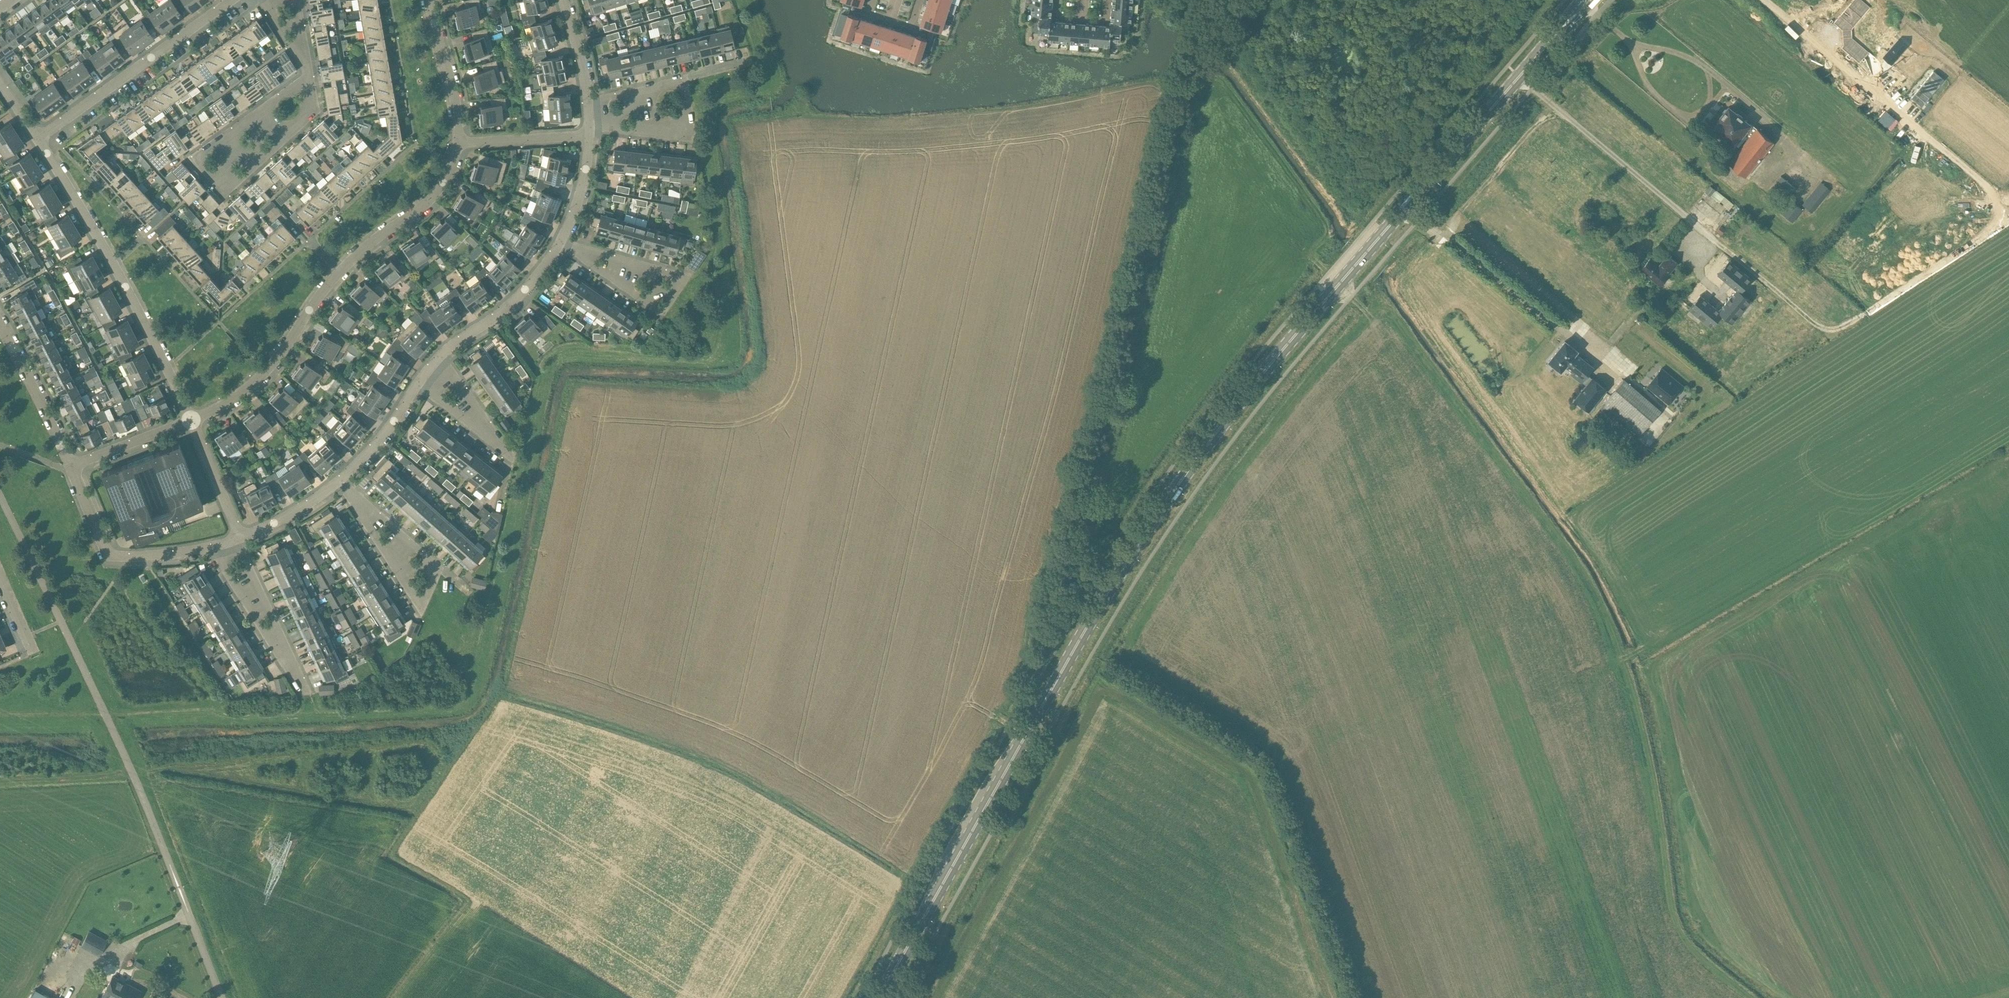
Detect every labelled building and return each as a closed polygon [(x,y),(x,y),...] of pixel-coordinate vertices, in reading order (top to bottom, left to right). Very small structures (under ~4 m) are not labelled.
[(46,2),(59,20),(60,21),(68,15),(65,10),(58,0),(48,0),(46,2)] [(65,10),(74,4),(71,0),(58,0),(65,10)] [(74,4),(77,9),(86,2),(87,4),(92,0),(71,0),(74,4)] [(160,7),(172,24),(182,17),(176,9),(181,5),(177,0),(170,0),(160,7)] [(199,0),(177,0),(181,5),(186,2),(192,10),(202,3),(199,0)] [(334,14),(332,6),(323,8),(322,0),(308,0),(309,4),(317,2),(318,9),(310,10),(311,18),(334,14)] [(354,10),(359,9),(378,6),(377,0),(352,0),(354,10)] [(479,0),(464,0),(465,7),(455,9),(455,10),(457,9),(458,14),(455,15),(458,28),(470,25),(470,23),(478,21),(479,22),(479,21),(477,9),(481,8),(479,0)] [(524,1),(527,12),(521,14),(523,21),(535,17),(533,11),(549,7),(547,0),(527,0),(524,1)] [(601,0),(582,0),(585,10),(591,8),(593,15),(605,11),(604,8),(601,0)] [(948,12),(951,2),(944,0),(929,0),(927,5),(948,12)] [(1833,23),(1842,30),(1844,46),(1842,48),(1860,63),(1870,52),(1852,37),(1852,29),(1870,7),(1862,0),(1852,0),(1833,23)] [(1113,1),(1112,11),(1132,13),(1133,3),(1113,1)] [(37,8),(47,22),(50,27),(59,20),(46,2),(37,8)] [(1033,4),(1032,14),(1040,15),(1052,16),(1052,6),(1033,4)] [(706,7),(700,9),(702,15),(708,13),(713,12),(711,5),(706,7)] [(924,15),(945,22),(948,12),(927,5),(924,15)] [(359,9),(361,20),(380,17),(378,6),(359,9)] [(172,24),(160,7),(151,14),(147,9),(142,12),(144,16),(152,26),(157,23),(163,31),(172,24)] [(38,29),(47,22),(37,8),(28,14),(38,29)] [(1112,11),(1111,21),(1123,22),(1131,23),(1132,13),(1112,11)] [(842,12),(838,24),(845,26),(842,36),(852,39),(859,17),(849,13),(848,14),(842,12)] [(28,14),(19,21),(30,35),(38,29),(28,14)] [(316,45),(329,43),(326,23),(335,21),(334,14),(311,18),(313,25),(321,24),(322,30),(314,31),(316,45)] [(921,25),(942,32),(945,22),(924,15),(921,25)] [(1040,15),(1039,34),(1049,35),(1051,21),(1052,16),(1040,15)] [(140,21),(131,28),(143,45),(153,38),(147,30),(152,26),(144,16),(139,20),(140,21)] [(361,20),(363,31),(382,27),(380,17),(361,20)] [(536,24),(535,17),(523,21),(524,28),(530,26),(534,37),(554,31),(553,28),(555,27),(552,19),(536,24)] [(859,17),(852,39),(862,41),(868,20),(859,17)] [(256,18),(247,25),(258,41),(267,34),(269,37),(274,33),(267,22),(262,26),(256,18)] [(662,19),(656,21),(658,27),(660,34),(671,31),(669,24),(669,23),(667,18),(662,19)] [(868,20),(862,41),(871,45),(878,23),(868,20)] [(19,21),(11,27),(21,41),(25,47),(33,40),(30,35),(19,21)] [(1051,21),(1049,35),(1048,41),(1059,42),(1061,22),(1051,21)] [(1110,40),(1111,40),(1121,41),(1123,22),(1111,21),(1111,26),(1110,40)] [(80,22),(76,25),(80,30),(84,27),(80,22)] [(1069,43),(1071,23),(1061,22),(1059,42),(1069,43)] [(143,45),(131,28),(127,23),(112,34),(115,37),(123,47),(127,44),(133,52),(143,45)] [(878,23),(871,45),(881,48),(888,27),(878,23)] [(1079,44),(1081,24),(1071,23),(1069,43),(1079,44)] [(1091,25),(1081,24),(1079,44),(1089,44),(1091,25)] [(238,31),(249,47),(258,41),(247,25),(238,31)] [(718,32),(723,52),(730,51),(730,48),(734,47),(728,25),(716,28),(717,32),(718,32)] [(1101,26),(1091,25),(1089,44),(1100,45),(1101,26)] [(77,26),(68,33),(71,37),(75,34),(80,30),(77,26)] [(1111,40),(1110,40),(1111,26),(1101,26),(1100,45),(1110,46),(1111,40)] [(11,27),(2,33),(12,48),(21,41),(11,27)] [(363,31),(365,41),(384,38),(382,27),(363,31)] [(489,39),(486,27),(471,32),(473,38),(463,41),(464,42),(465,41),(467,46),(463,47),(467,60),(479,56),(479,54),(487,51),(487,52),(488,52),(485,40),(489,39)] [(888,27),(881,48),(891,51),(898,30),(888,27)] [(898,30),(891,51),(900,54),(907,33),(898,30)] [(229,38),(241,53),(249,47),(238,31),(229,38)] [(555,34),(554,31),(534,37),(528,39),(532,50),(533,56),(545,53),(544,47),(559,42),(557,33),(555,34)] [(717,32),(707,35),(711,53),(714,52),(715,54),(723,52),(718,32),(717,32)] [(12,48),(2,33),(0,35),(0,61),(3,66),(9,62),(7,59),(16,53),(12,48)] [(910,57),(910,58),(917,35),(917,36),(907,33),(900,54),(910,57)] [(63,35),(58,38),(62,43),(67,40),(63,35)] [(711,53),(707,35),(696,37),(700,58),(708,56),(707,53),(711,53)] [(920,61),(927,39),(917,35),(910,58),(920,61)] [(930,35),(926,48),(932,50),(936,37),(932,36),(930,35)] [(111,42),(102,49),(114,66),(124,59),(118,51),(123,47),(115,37),(110,41),(111,42)] [(700,58),(696,37),(684,40),(689,58),(692,57),(693,60),(700,58)] [(62,43),(58,38),(54,41),(58,46),(62,43)] [(241,53),(229,38),(220,44),(232,60),(235,64),(244,58),(241,53)] [(365,41),(367,52),(386,48),(384,38),(365,41)] [(1899,38),(1884,56),(1892,63),(1907,44),(1899,38)] [(689,58),(684,40),(673,43),(678,63),(686,61),(685,59),(689,58)] [(329,43),(316,45),(319,59),(327,58),(328,64),(320,66),(321,73),(343,69),(342,62),(333,63),(329,43)] [(678,63),(673,43),(662,45),(667,63),(670,62),(671,65),(678,63)] [(232,60),(220,44),(212,50),(223,66),(232,60)] [(667,63),(662,45),(651,48),(656,68),(663,67),(663,64),(667,63)] [(45,47),(41,50),(44,56),(49,52),(45,47)] [(629,53),(634,74),(641,72),(641,69),(644,69),(640,51),(639,47),(627,50),(628,53),(629,53)] [(367,52),(369,62),(388,59),(386,48),(367,52)] [(651,48),(640,51),(644,69),(648,68),(648,70),(656,68),(651,48)] [(114,66),(102,49),(92,56),(87,49),(82,53),(93,68),(98,65),(104,73),(114,66)] [(44,56),(41,50),(36,54),(40,59),(44,56)] [(223,66),(212,50),(203,56),(214,72),(223,66)] [(297,70),(285,51),(279,55),(285,62),(272,71),(267,64),(261,68),(274,86),(280,82),(276,75),(281,72),(285,78),(297,70)] [(68,64),(72,70),(85,87),(95,80),(89,72),(93,68),(82,53),(68,64)] [(541,61),(544,72),(564,67),(563,64),(565,64),(563,55),(547,59),(545,53),(533,56),(535,62),(541,61)] [(628,53),(618,56),(622,74),(625,73),(626,76),(634,74),(629,53),(628,53)] [(214,72),(203,56),(194,63),(206,79),(209,84),(218,78),(214,72)] [(609,77),(622,74),(618,56),(606,59),(607,63),(600,64),(600,63),(599,63),(602,74),(609,72),(610,76),(609,76),(609,77)] [(369,62),(370,73),(390,70),(388,59),(369,62)] [(499,71),(496,60),(481,64),(483,70),(473,73),(473,74),(475,73),(477,78),(473,79),(477,92),(489,88),(489,86),(497,84),(497,85),(498,84),(505,82),(501,70),(499,71)] [(33,67),(29,62),(25,65),(29,71),(33,67)] [(206,79),(194,63),(185,69),(197,85),(206,79)] [(541,91),(554,89),(553,82),(568,79),(567,70),(564,71),(564,67),(544,72),(537,73),(540,85),(541,91)] [(274,86),(261,68),(255,73),(260,80),(248,89),(242,82),(238,85),(243,92),(251,103),(263,95),(258,88),(263,84),(268,91),(274,86)] [(197,85),(185,69),(177,75),(188,91),(197,85)] [(343,69),(321,73),(322,81),(330,79),(331,85),(323,87),(326,101),(348,97),(347,92),(338,93),(335,78),(345,77),(343,69)] [(75,94),(85,87),(72,70),(63,77),(62,75),(57,79),(64,89),(69,86),(75,94)] [(370,73),(372,84),(391,80),(390,70),(370,73)] [(1934,71),(1911,98),(1922,107),(1944,80),(1934,71)] [(191,96),(188,91),(177,75),(168,82),(179,97),(182,102),(191,96)] [(53,84),(43,91),(55,108),(65,101),(59,93),(64,89),(57,79),(52,83),(53,84)] [(372,84),(374,94),(393,91),(391,80),(372,84)] [(179,97),(168,82),(159,88),(170,104),(179,97)] [(46,115),(55,108),(43,91),(41,88),(32,94),(30,94),(25,97),(35,111),(40,107),(46,115)] [(170,104),(159,88),(150,94),(162,110),(170,104)] [(555,95),(554,89),(541,91),(542,97),(548,96),(549,108),(570,106),(569,103),(572,103),(571,94),(555,95)] [(374,94),(376,105),(395,102),(393,91),(374,94)] [(221,97),(215,101),(228,119),(235,115),(230,108),(235,104),(240,111),(251,103),(243,92),(227,104),(221,97)] [(162,110),(150,94),(141,101),(153,116),(162,110)] [(348,97),(326,101),(328,115),(335,114),(336,119),(329,125),(324,119),(318,124),(333,141),(339,136),(333,129),(343,120),(340,104),(349,102),(348,97)] [(506,109),(505,97),(490,98),(491,105),(480,106),(481,107),(482,107),(483,111),(479,112),(480,125),(493,124),(493,121),(502,121),(502,122),(503,121),(502,109),(506,109)] [(153,116),(141,101),(133,107),(144,123),(153,116)] [(222,124),(228,119),(215,101),(209,105),(214,113),(202,122),(196,114),(192,117),(198,125),(205,136),(217,127),(212,121),(217,117),(222,124)] [(397,112),(395,102),(376,105),(378,116),(385,115),(385,114),(397,112)] [(200,108),(197,104),(193,107),(188,110),(191,114),(200,108)] [(570,109),(570,106),(549,108),(550,120),(544,120),(545,126),(557,125),(557,119),(573,118),(572,109),(570,109)] [(144,123),(133,107),(124,113),(135,129),(144,123)] [(1750,123),(1749,125),(1742,119),(1742,117),(1737,113),(1736,114),(1729,108),(1727,109),(1725,109),(1722,113),(1723,115),(1719,120),(1720,121),(1714,129),(1734,144),(1740,149),(1729,163),(1746,177),(1774,143),(1750,123)] [(385,115),(388,136),(402,140),(397,112),(385,114),(385,115)] [(135,129),(124,113),(115,119),(122,129),(122,130),(126,136),(135,129)] [(115,119),(99,131),(106,141),(122,130),(122,129),(115,119)] [(16,134),(9,123),(1,129),(0,127),(0,144),(16,134)] [(333,141),(318,124),(312,130),(318,136),(313,140),(308,134),(297,143),(306,153),(321,139),(327,146),(333,141)] [(176,129),(171,133),(169,134),(183,152),(189,148),(184,141),(189,137),(194,144),(205,136),(198,125),(181,137),(176,129)] [(165,133),(167,136),(169,134),(171,133),(166,126),(162,129),(165,133)] [(158,132),(153,135),(156,140),(161,136),(165,133),(162,129),(158,132)] [(106,141),(99,131),(77,147),(95,149),(106,141)] [(344,135),(348,139),(349,139),(354,146),(358,143),(348,132),(344,135)] [(0,144),(0,148),(5,155),(0,158),(0,159),(3,164),(7,161),(6,161),(17,154),(14,149),(23,144),(16,134),(0,144)] [(176,157),(183,152),(169,134),(167,136),(163,138),(169,146),(156,155),(151,147),(143,153),(158,170),(171,160),(166,154),(172,150),(176,157)] [(402,140),(388,136),(373,150),(381,159),(402,140)] [(140,144),(135,148),(138,151),(141,151),(143,149),(147,146),(144,141),(140,144)] [(282,157),(276,162),(291,179),(297,174),(291,167),(302,157),(308,164),(312,160),(306,153),(297,143),(286,153),(292,159),(287,163),(282,157)] [(360,152),(373,166),(381,159),(373,150),(368,144),(360,152)] [(95,149),(77,147),(95,167),(104,159),(108,155),(102,149),(98,152),(95,149)] [(549,156),(546,167),(567,171),(567,168),(569,169),(571,160),(555,157),(556,151),(544,148),(543,155),(549,156)] [(625,173),(625,169),(627,151),(614,149),(614,150),(615,150),(615,154),(607,153),(606,164),(607,163),(613,164),(612,172),(625,173)] [(625,169),(636,170),(639,150),(631,149),(630,151),(627,151),(625,169)] [(335,157),(332,154),(328,150),(325,153),(329,157),(332,159),(335,157)] [(636,170),(647,172),(650,153),(646,153),(646,151),(639,150),(636,170)] [(647,172),(659,173),(661,152),(653,151),(653,154),(650,153),(647,172)] [(360,152),(352,159),(365,174),(373,166),(360,152)] [(669,153),(661,152),(659,173),(670,174),(672,156),(669,156),(669,153)] [(12,165),(18,175),(36,164),(29,154),(21,159),(17,154),(6,161),(7,161),(10,166),(12,165)] [(681,182),(684,155),(676,154),(676,156),(672,156),(670,174),(669,180),(680,182),(681,182)] [(357,181),(365,174),(352,159),(351,160),(348,155),(340,162),(344,166),(344,167),(357,181)] [(692,156),(684,155),(681,182),(680,182),(680,184),(692,185),(695,159),(691,158),(692,156)] [(507,162),(490,157),(488,163),(478,161),(480,162),(478,166),(475,165),(471,178),(483,182),(484,179),(492,182),(492,183),(493,183),(493,182),(500,184),(507,162)] [(104,159),(95,167),(108,182),(117,174),(117,173),(104,159)] [(172,171),(165,177),(170,182),(176,176),(181,181),(186,186),(179,192),(184,198),(201,183),(195,177),(189,183),(185,178),(191,172),(181,162),(172,171)] [(291,179),(276,162),(270,167),(276,173),(271,178),(266,172),(255,181),(264,191),(279,177),(286,184),(291,179)] [(36,164),(18,175),(24,185),(19,188),(23,194),(26,192),(26,191),(37,185),(34,179),(42,174),(36,164)] [(344,167),(336,174),(349,188),(357,181),(344,167)] [(536,183),(548,187),(550,180),(566,184),(568,175),(566,175),(567,171),(546,167),(544,179),(538,178),(536,183)] [(108,182),(116,190),(130,177),(122,169),(117,173),(117,174),(108,182)] [(349,188),(336,174),(328,181),(341,196),(349,188)] [(1796,188),(1781,176),(1774,184),(1789,196),(1796,188)] [(130,177),(116,190),(123,198),(137,185),(130,177)] [(240,195),(234,200),(249,217),(255,212),(249,205),(260,195),(267,201),(270,198),(264,191),(255,181),(245,191),(250,197),(245,201),(240,195)] [(341,196),(328,181),(320,188),(333,203),(341,196)] [(1831,190),(1821,182),(1802,204),(1812,213),(1831,190)] [(206,188),(201,183),(184,198),(189,204),(196,197),(210,213),(212,211),(220,204),(210,193),(204,199),(200,194),(206,188)] [(540,191),(536,202),(555,210),(556,207),(558,208),(562,200),(546,194),(548,187),(536,183),(535,189),(540,191)] [(325,210),(333,203),(320,188),(319,189),(315,184),(308,191),(312,196),(325,210)] [(31,196),(37,206),(55,195),(49,185),(40,190),(37,185),(26,191),(26,192),(29,197),(31,196)] [(137,185),(123,198),(130,206),(145,193),(137,185)] [(1725,197),(1716,190),(1711,186),(1706,192),(1711,196),(1721,203),(1730,210),(1735,204),(1725,197)] [(491,199),(478,191),(474,197),(465,192),(465,193),(467,194),(464,198),(461,195),(454,207),(465,214),(466,212),(474,216),(473,217),(474,218),(480,207),(484,210),(491,199)] [(145,193),(130,206),(137,214),(152,201),(145,193)] [(55,195),(37,206),(43,216),(41,217),(45,222),(56,216),(53,211),(61,205),(55,195)] [(668,195),(667,201),(673,202),(679,203),(680,197),(674,196),(668,195)] [(317,217),(325,210),(312,196),(304,203),(317,217)] [(152,201),(137,214),(145,223),(149,219),(154,225),(154,226),(169,212),(156,198),(152,201)] [(249,217),(234,200),(229,205),(234,211),(229,216),(224,209),(217,216),(212,211),(210,213),(203,219),(211,228),(214,232),(215,233),(221,227),(222,229),(238,215),(244,222),(249,217)] [(1803,209),(1792,201),(1782,214),(1793,222),(1803,209)] [(555,210),(536,202),(532,213),(526,211),(523,216),(534,222),(538,216),(553,222),(556,214),(554,213),(555,210)] [(295,211),(290,215),(297,222),(302,218),(308,225),(317,217),(304,203),(295,211)] [(664,204),(663,210),(673,212),(675,206),(664,204)] [(595,232),(608,235),(613,217),(612,217),(613,212),(604,210),(603,215),(601,214),(600,218),(594,216),(594,215),(593,215),(590,225),(598,227),(597,232),(595,231),(595,232)] [(56,216),(45,222),(48,228),(50,227),(56,237),(74,226),(67,215),(59,221),(56,216)] [(166,246),(181,233),(184,230),(170,216),(157,228),(162,234),(158,238),(166,246)] [(534,222),(523,216),(520,221),(526,225),(519,234),(537,246),(539,243),(540,244),(545,237),(531,228),(534,222)] [(618,241),(624,220),(613,217),(608,235),(611,236),(611,239),(618,241)] [(270,225),(274,230),(287,244),(295,237),(282,222),(282,223),(278,218),(270,225)] [(440,221),(430,230),(440,239),(441,238),(447,244),(447,245),(450,243),(453,246),(460,240),(461,242),(470,233),(457,220),(452,225),(445,218),(445,219),(446,220),(443,223),(440,221)] [(630,241),(635,224),(624,220),(618,241),(626,243),(626,240),(630,241)] [(8,224),(11,229),(16,226),(13,221),(8,224)] [(30,229),(26,223),(21,226),(25,232),(30,229)] [(640,247),(646,227),(635,224),(630,241),(633,242),(632,245),(640,247)] [(19,230),(16,226),(11,229),(14,234),(19,230)] [(80,236),(74,226),(56,237),(62,247),(57,250),(61,257),(76,248),(71,241),(80,236)] [(1717,231),(1721,234),(1725,229),(1721,226),(1717,231)] [(652,248),(657,230),(646,227),(640,247),(648,249),(648,247),(652,248)] [(287,244),(274,230),(266,237),(279,252),(287,244)] [(662,253),(668,233),(657,230),(652,248),(655,248),(654,251),(662,253)] [(508,241),(504,246),(514,253),(518,248),(532,257),(537,250),(535,248),(537,246),(519,234),(514,231),(508,241)] [(173,254),(188,241),(181,233),(166,246),(173,254)] [(668,233),(662,253),(670,255),(670,253),(674,254),(676,247),(683,248),(686,238),(687,239),(688,238),(668,233)] [(266,237),(258,244),(271,259),(279,252),(266,237)] [(425,247),(419,238),(418,239),(419,240),(416,243),(413,240),(402,247),(409,258),(412,257),(416,264),(416,265),(426,258),(429,262),(439,256),(430,243),(425,247)] [(22,247),(28,244),(25,239),(19,243),(22,247)] [(181,262),(195,249),(188,241),(173,254),(181,262)] [(12,254),(7,244),(0,249),(0,261),(12,254)] [(30,249),(28,244),(22,247),(25,252),(30,249)] [(258,244),(250,252),(263,266),(271,259),(258,244)] [(505,254),(497,263),(512,277),(514,275),(516,276),(522,270),(510,259),(514,253),(504,246),(500,250),(505,254)] [(195,249),(181,262),(188,270),(197,262),(203,257),(195,249)] [(706,254),(699,249),(692,259),(700,264),(706,254)] [(255,273),(263,266),(250,252),(241,259),(246,265),(246,264),(255,273)] [(12,254),(0,261),(0,274),(18,263),(12,254)] [(1677,263),(1668,255),(1659,266),(1650,259),(1641,269),(1660,285),(1669,275),(1668,274),(1677,263)] [(65,265),(74,281),(98,268),(92,257),(83,262),(80,257),(65,265)] [(397,266),(390,259),(391,260),(387,263),(385,260),(374,269),(382,279),(384,278),(390,284),(389,285),(390,286),(399,278),(402,282),(412,274),(402,262),(397,266)] [(201,285),(210,277),(197,262),(188,270),(201,285)] [(1729,262),(1719,274),(1737,289),(1740,292),(1750,280),(1743,274),(1744,273),(1737,267),(1736,268),(1729,262)] [(24,272),(18,263),(0,274),(0,279),(4,286),(5,285),(4,285),(14,279),(17,284),(28,278),(24,272)] [(484,267),(480,271),(488,281),(493,276),(505,287),(511,281),(510,280),(512,277),(497,263),(489,272),(484,267)] [(246,265),(232,278),(240,287),(255,273),(246,264),(246,265)] [(103,278),(98,268),(74,281),(79,291),(83,289),(86,294),(97,288),(95,283),(103,278)] [(1905,282),(1916,275),(1913,270),(1902,276),(1905,282)] [(488,281),(480,271),(475,275),(479,280),(470,287),(482,304),(484,302),(486,303),(493,298),(483,285),(488,281)] [(567,299),(570,296),(569,296),(580,280),(569,273),(570,274),(567,278),(561,273),(555,282),(555,283),(556,282),(562,286),(557,292),(567,299)] [(220,305),(220,288),(210,277),(201,285),(220,305)] [(240,287),(232,278),(220,288),(220,305),(240,287)] [(11,298),(16,308),(32,300),(37,297),(32,288),(37,286),(34,280),(19,287),(22,293),(12,298),(11,297),(11,298)] [(570,296),(579,302),(591,285),(584,280),(583,282),(580,280),(569,296),(570,296)] [(372,288),(365,281),(364,281),(366,283),(362,286),(360,283),(350,293),(360,302),(361,300),(368,306),(367,307),(367,308),(376,299),(379,302),(388,294),(377,283),(372,288)] [(591,285),(579,302),(588,309),(599,293),(596,291),(597,289),(591,285)] [(482,304),(470,287),(460,294),(456,288),(451,291),(458,302),(463,298),(473,312),(480,307),(479,306),(482,304)] [(100,293),(97,288),(86,294),(87,297),(85,298),(93,312),(96,309),(115,299),(109,289),(100,293)] [(48,292),(53,301),(59,298),(53,289),(48,292)] [(1750,299),(1740,292),(1737,289),(1730,298),(1729,297),(1725,301),(1726,302),(1719,311),(1722,313),(1731,321),(1737,314),(1739,315),(1745,308),(1743,307),(1750,299)] [(446,295),(436,302),(440,307),(452,324),(454,322),(456,324),(463,319),(453,305),(458,302),(451,291),(446,295)] [(599,293),(588,309),(597,315),(609,298),(603,293),(601,295),(599,293)] [(1701,296),(1691,307),(1698,313),(1697,315),(1704,321),(1705,319),(1712,325),(1722,313),(1719,311),(1701,296)] [(59,298),(53,301),(55,306),(61,303),(59,298)] [(609,298),(597,315),(607,322),(617,306),(614,304),(616,302),(609,298)] [(103,326),(115,320),(112,315),(121,310),(115,299),(96,309),(102,320),(100,321),(103,326)] [(21,318),(37,310),(32,300),(16,308),(21,318)] [(367,316),(349,302),(345,308),(342,306),(343,308),(341,311),(337,309),(329,320),(340,328),(341,326),(348,331),(347,332),(348,332),(356,323),(359,325),(367,316)] [(556,314),(560,308),(555,305),(551,310),(556,314)] [(607,322),(615,328),(616,328),(628,311),(622,306),(620,308),(617,306),(607,322)] [(452,324),(440,307),(430,314),(426,309),(420,314),(428,324),(434,319),(443,332),(450,328),(449,326),(452,324)] [(565,312),(560,308),(556,314),(562,317),(565,312)] [(26,327),(42,319),(37,310),(21,318),(26,327)] [(428,324),(420,314),(417,311),(411,317),(413,320),(405,329),(424,347),(427,345),(428,346),(434,340),(422,329),(428,324)] [(634,315),(628,311),(616,328),(615,328),(613,331),(623,338),(626,335),(633,340),(632,339),(638,330),(632,326),(636,320),(633,318),(634,315)] [(536,322),(529,315),(530,317),(526,320),(524,317),(514,326),(522,336),(524,334),(530,340),(529,341),(530,342),(539,334),(542,337),(551,329),(541,318),(536,322)] [(69,317),(63,321),(66,325),(71,322),(69,317)] [(575,327),(579,322),(574,318),(570,324),(575,327)] [(31,337),(47,329),(42,319),(26,327),(31,337)] [(118,326),(115,320),(103,326),(106,332),(108,331),(113,341),(132,332),(126,321),(118,326)] [(584,325),(579,322),(575,327),(580,330),(584,325)] [(51,326),(47,329),(31,337),(36,346),(52,338),(56,336),(51,326)] [(655,330),(650,326),(646,331),(652,335),(655,330)] [(397,337),(391,344),(401,352),(406,346),(417,357),(423,351),(422,350),(424,347),(405,329),(397,337)] [(137,343),(132,332),(113,341),(118,352),(113,355),(116,360),(119,358),(131,353),(128,347),(137,343)] [(318,337),(311,349),(322,355),(324,353),(331,358),(331,359),(338,349),(344,352),(346,349),(358,356),(362,349),(350,342),(335,333),(331,339),(323,333),(322,334),(324,335),(322,339),(318,337)] [(355,337),(352,342),(358,346),(361,341),(355,337)] [(57,348),(52,338),(36,346),(41,356),(57,348)] [(1578,351),(1565,341),(1549,361),(1561,371),(1566,365),(1575,353),(1578,351)] [(401,352),(391,344),(386,351),(391,354),(384,364),(402,375),(404,373),(405,374),(410,367),(396,358),(401,352)] [(502,349),(505,354),(511,350),(507,345),(502,349)] [(62,358),(57,348),(41,356),(46,366),(62,358)] [(477,374),(493,363),(486,353),(482,356),(479,350),(480,349),(479,349),(470,355),(475,362),(471,364),(470,363),(477,374)] [(514,355),(511,350),(505,354),(509,359),(514,355)] [(134,358),(131,353),(119,358),(122,364),(124,363),(129,374),(148,364),(143,353),(134,358)] [(1582,382),(1587,385),(1592,378),(1588,375),(1594,368),(1575,353),(1566,365),(1573,371),(1571,373),(1582,382)] [(62,358),(46,366),(51,375),(67,367),(71,365),(67,355),(62,358)] [(313,368),(305,361),(305,362),(306,363),(303,367),(300,365),(292,375),(302,383),(304,381),(311,387),(310,387),(311,388),(318,378),(324,383),(331,373),(317,362),(313,368)] [(482,385),(499,373),(493,363),(477,374),(479,377),(477,378),(482,385)] [(153,375),(148,364),(129,374),(134,384),(133,385),(136,391),(147,385),(145,379),(153,375)] [(402,375),(384,364),(378,374),(373,370),(369,376),(380,383),(383,378),(397,387),(402,379),(400,378),(402,375)] [(519,373),(524,369),(520,364),(515,368),(519,373)] [(67,367),(51,375),(56,385),(72,377),(67,367)] [(1670,403),(1683,386),(1661,368),(1648,385),(1670,403)] [(527,374),(524,369),(519,373),(522,378),(527,374)] [(506,382),(499,373),(482,385),(487,391),(489,390),(491,393),(506,382)] [(376,388),(380,383),(369,376),(366,381),(372,385),(365,395),(382,406),(384,404),(386,405),(391,398),(376,388)] [(72,377),(56,385),(61,394),(77,386),(72,377)] [(1593,378),(1592,378),(1587,385),(1585,388),(1575,400),(1589,411),(1607,389),(1593,378)] [(1661,411),(1623,379),(1602,404),(1640,435),(1661,411)] [(512,391),(506,382),(491,393),(493,396),(491,397),(495,403),(512,391)] [(525,382),(520,386),(524,391),(529,387),(525,382)] [(77,386),(61,394),(66,404),(81,396),(77,386)] [(291,394),(284,387),(283,387),(284,389),(281,392),(278,389),(269,399),(278,408),(280,407),(286,412),(286,413),(286,414),(287,413),(292,418),(309,401),(296,389),(291,394)] [(143,404),(148,417),(169,408),(161,390),(152,394),(156,401),(148,405),(147,402),(143,404)] [(380,409),(382,406),(365,395),(360,391),(354,401),(350,406),(360,413),(364,408),(377,417),(382,410),(380,409)] [(519,401),(512,391),(495,403),(500,410),(502,408),(504,412),(519,401)] [(87,393),(81,396),(66,404),(71,414),(86,406),(92,403),(87,393)] [(138,394),(131,398),(135,408),(141,420),(148,417),(143,404),(138,394)] [(122,395),(114,399),(117,404),(121,402),(124,401),(122,395)] [(109,408),(104,411),(108,420),(108,422),(114,433),(119,430),(136,423),(141,420),(135,408),(131,398),(124,401),(121,402),(127,415),(115,420),(114,419),(109,408)] [(71,414),(76,424),(97,413),(92,403),(86,406),(71,414)] [(343,423),(358,437),(361,434),(362,436),(368,429),(356,419),(360,413),(350,406),(346,410),(351,414),(343,423)] [(265,417),(259,409),(258,410),(260,411),(256,414),(253,411),(243,420),(251,430),(253,428),(259,435),(258,435),(258,436),(268,428),(273,434),(282,426),(271,413),(265,417)] [(415,435),(424,443),(438,425),(428,417),(427,418),(428,418),(426,422),(420,417),(413,426),(414,425),(419,429),(415,435)] [(343,423),(338,419),(331,428),(326,432),(335,441),(340,436),(352,447),(358,441),(356,439),(358,437),(343,423)] [(505,419),(500,422),(508,434),(513,430),(505,419)] [(101,423),(102,426),(90,431),(87,424),(78,428),(86,446),(114,433),(108,422),(108,420),(101,423)] [(424,443),(433,450),(447,432),(444,430),(446,428),(439,423),(438,425),(424,443)] [(237,436),(231,427),(231,428),(232,429),(228,432),(226,429),(214,436),(221,447),(224,446),(228,453),(227,454),(228,454),(238,448),(241,452),(251,445),(243,432),(237,436)] [(330,446),(335,441),(326,432),(322,436),(326,441),(317,449),(331,464),(333,462),(335,464),(341,458),(330,446)] [(447,432),(433,450),(442,457),(445,454),(444,454),(457,437),(451,432),(450,434),(447,432)] [(444,454),(445,454),(453,461),(465,446),(462,444),(464,442),(457,437),(444,454)] [(203,506),(179,443),(153,453),(177,516),(203,506)] [(465,446),(453,461),(462,468),(475,451),(469,446),(468,448),(465,446)] [(328,466),(331,464),(317,449),(308,456),(304,452),(300,455),(307,465),(312,461),(323,474),(330,468),(328,466)] [(412,458),(416,453),(411,449),(407,454),(412,458)] [(475,451),(462,468),(471,475),(483,460),(480,458),(481,456),(475,451)] [(421,457),(416,453),(412,458),(417,462),(421,457)] [(307,465),(300,455),(295,459),(285,465),(288,471),(300,488),(303,486),(304,488),(311,483),(302,469),(307,465)] [(389,456),(387,459),(385,457),(374,470),(376,472),(372,476),(377,481),(376,482),(384,490),(397,476),(388,469),(393,464),(388,459),(390,457),(389,456)] [(483,460),(471,475),(480,482),(493,465),(487,461),(486,462),(483,460)] [(126,536),(135,532),(152,525),(128,463),(102,473),(126,536)] [(410,467),(416,472),(419,468),(413,463),(410,467)] [(425,468),(429,473),(434,467),(429,463),(425,468)] [(499,470),(493,465),(480,482),(476,488),(485,495),(501,475),(498,472),(499,470)] [(234,473),(231,467),(223,471),(226,477),(234,473)] [(434,467),(429,473),(434,476),(438,471),(434,467)] [(419,468),(416,472),(422,477),(425,473),(419,468)] [(270,475),(276,486),(282,483),(291,496),(298,491),(297,490),(300,488),(288,471),(279,477),(275,472),(270,475)] [(271,489),(276,486),(270,475),(265,478),(268,483),(257,488),(257,489),(266,507),(269,506),(270,508),(278,504),(271,489)] [(384,490),(393,497),(393,498),(405,484),(397,476),(384,490)] [(434,487),(437,483),(431,478),(428,482),(434,487)] [(442,483),(447,487),(451,482),(447,478),(442,483)] [(399,503),(401,505),(414,492),(417,489),(408,481),(405,484),(393,498),(393,497),(392,499),(398,504),(399,503)] [(451,482),(447,487),(452,491),(456,486),(451,482)] [(257,489),(257,488),(255,483),(238,491),(244,502),(249,500),(256,514),(264,511),(263,509),(266,507),(257,489)] [(442,488),(437,483),(434,487),(439,491),(442,488)] [(401,505),(410,513),(422,499),(414,492),(401,505)] [(445,496),(451,501),(454,497),(448,493),(445,496)] [(464,502),(469,497),(464,493),(460,498),(464,502)] [(454,497),(451,501),(457,506),(460,502),(454,497)] [(473,501),(469,497),(464,502),(469,506),(473,501)] [(422,499),(410,513),(418,520),(431,507),(430,506),(422,499)] [(418,520),(416,522),(422,528),(424,526),(427,528),(439,514),(440,515),(442,512),(433,503),(430,506),(431,507),(418,520)] [(462,511),(468,516),(472,512),(466,507),(462,511)] [(343,526),(344,525),(340,518),(338,519),(336,516),(335,517),(331,511),(309,525),(309,526),(312,524),(316,530),(321,526),(327,536),(343,526)] [(472,512),(468,516),(474,521),(477,517),(472,512)] [(492,512),(485,519),(483,522),(489,527),(498,534),(502,514),(492,512)] [(427,528),(435,535),(435,536),(448,522),(447,522),(440,515),(439,514),(427,528)] [(435,536),(435,535),(434,537),(440,542),(442,541),(444,543),(459,527),(450,519),(447,522),(448,522),(435,536)] [(489,527),(483,522),(480,526),(486,531),(489,527)] [(343,526),(327,536),(333,545),(334,545),(349,536),(349,535),(347,533),(350,531),(345,524),(344,525),(343,526)] [(152,525),(135,532),(139,544),(151,539),(151,540),(151,541),(157,539),(152,525)] [(288,531),(295,543),(302,539),(295,527),(288,531)] [(450,549),(452,551),(465,537),(468,534),(459,527),(444,543),(443,544),(449,550),(450,549)] [(351,533),(349,535),(349,536),(334,545),(333,545),(330,547),(336,557),(340,555),(355,545),(353,542),(356,541),(351,533)] [(452,551),(461,558),(473,545),(465,537),(452,551)] [(267,554),(273,565),(289,557),(284,546),(280,548),(277,542),(266,547),(269,553),(267,554)] [(340,555),(346,564),(346,565),(361,555),(361,554),(355,545),(340,555)] [(473,545),(461,558),(470,566),(482,553),(473,545)] [(342,566),(349,576),(367,564),(366,562),(367,561),(362,553),(361,554),(361,555),(346,565),(346,564),(342,566)] [(289,557),(273,565),(277,575),(294,567),(297,566),(293,556),(289,557)] [(374,574),(367,564),(349,576),(355,586),(358,584),(374,574)] [(199,572),(196,566),(178,577),(188,593),(207,581),(201,571),(199,572)] [(299,577),(294,567),(277,575),(282,585),(299,578),(299,577)] [(380,584),(374,574),(358,584),(355,586),(361,595),(364,593),(380,584)] [(286,593),(287,596),(307,586),(302,576),(299,577),(299,578),(282,585),(281,586),(284,594),(286,593)] [(486,582),(473,578),(471,584),(484,588),(486,582)] [(188,593),(194,603),(213,591),(211,588),(213,587),(208,580),(207,581),(188,593)] [(386,593),(380,584),(364,593),(361,595),(367,606),(371,603),(370,603),(386,593)] [(307,586),(287,596),(292,606),(309,598),(309,599),(312,597),(307,586)] [(194,603),(200,612),(219,600),(213,591),(194,603)] [(373,615),(392,603),(386,593),(370,603),(371,603),(367,606),(373,615)] [(292,606),(297,616),(313,609),(313,608),(309,599),(309,598),(292,606)] [(225,610),(219,600),(200,612),(207,622),(210,620),(225,610)] [(176,605),(180,612),(184,609),(180,603),(176,605)] [(398,612),(392,603),(373,615),(379,624),(382,622),(383,622),(398,612)] [(297,616),(301,626),(302,627),(322,617),(317,607),(313,608),(313,609),(297,616)] [(188,616),(184,609),(180,612),(184,618),(188,616)] [(231,620),(231,619),(225,610),(210,620),(216,630),(231,620)] [(382,622),(379,624),(386,634),(390,641),(402,634),(397,627),(405,622),(398,612),(383,622),(382,622)] [(305,634),(306,637),(323,629),(323,630),(327,628),(322,617),(302,627),(301,626),(300,627),(304,635),(305,634)] [(216,630),(222,639),(237,629),(236,627),(237,626),(233,618),(231,619),(231,620),(216,630)] [(188,625),(192,631),(196,628),(192,622),(188,625)] [(419,624),(414,622),(408,635),(414,637),(419,624)] [(244,635),(240,627),(237,629),(222,639),(228,649),(244,639),(242,636),(244,635)] [(196,628),(192,631),(196,637),(200,635),(196,628)] [(328,640),(332,638),(327,628),(323,630),(323,629),(306,637),(311,647),(328,640)] [(364,635),(360,628),(355,630),(359,637),(364,635)] [(371,641),(367,634),(360,638),(363,645),(371,641)] [(336,648),(332,638),(328,640),(311,647),(308,648),(312,656),(315,655),(316,658),(333,650),(336,648)] [(228,649),(234,658),(250,649),(244,639),(228,649)] [(204,650),(208,648),(204,641),(200,644),(204,650)] [(208,648),(204,650),(208,657),(212,654),(208,648)] [(316,658),(321,668),(341,659),(336,648),(333,650),(316,658)] [(250,649),(234,658),(240,668),(256,658),(250,649)] [(240,668),(237,670),(243,680),(248,687),(251,685),(259,680),(255,673),(262,668),(256,658),(240,668)] [(341,659),(321,668),(326,679),(334,675),(337,683),(350,677),(346,669),(341,659)] [(212,663),(216,670),(221,667),(216,661),(212,663)] [(221,667),(216,670),(220,676),(225,673),(221,667)] [(283,676),(275,678),(278,692),(279,692),(285,691),(287,690),(283,676)] [(106,942),(88,933),(81,947),(99,956),(106,942)] [(127,985),(113,977),(103,996),(106,997),(120,997),(127,985)] [(127,985),(120,997),(138,997),(141,992),(127,985)] [(154,989),(149,997),(152,997),(167,997),(168,996),(154,989)]
